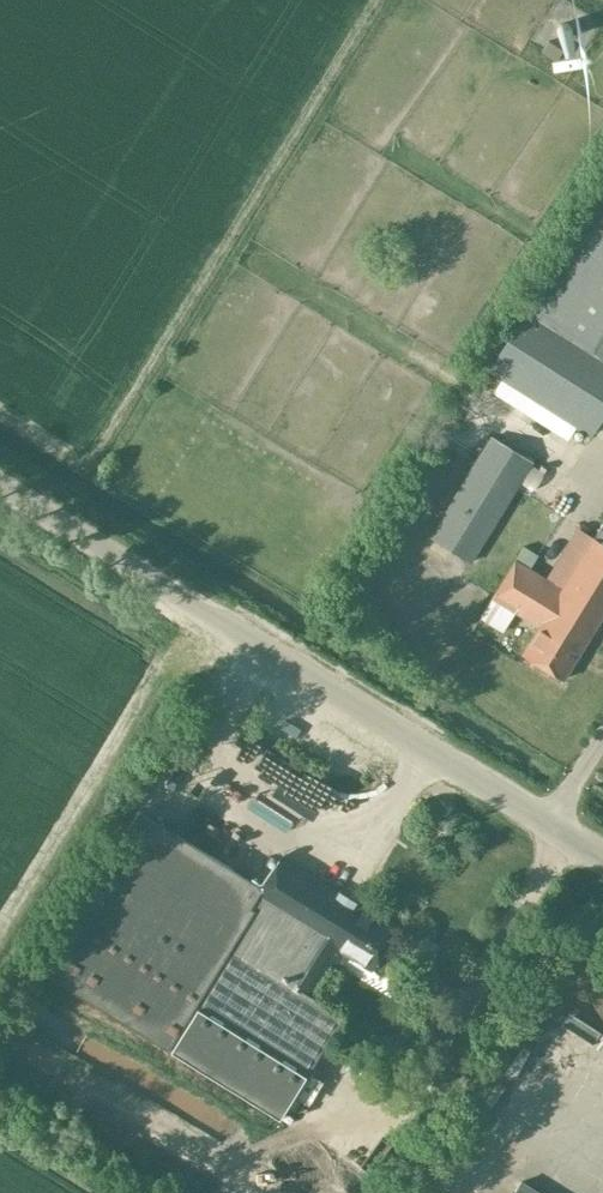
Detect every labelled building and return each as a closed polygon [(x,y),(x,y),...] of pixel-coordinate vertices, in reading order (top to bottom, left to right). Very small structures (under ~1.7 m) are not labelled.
[(560,37),(563,38),(566,37),(568,36),(570,33),(571,30),(570,27),(568,24),(566,23),(563,22),(560,23),(557,24),(555,27),(555,30),(555,33),(557,36),(560,37)] [(555,60),(557,57),(561,49),(547,40),(540,51),(555,60)] [(480,366),(589,436),(602,414),(602,187),(526,308),(519,304),(480,366)] [(489,435),(488,436),(476,428),(467,443),(479,451),(427,536),(470,562),(532,461),(489,435)] [(593,538),(575,527),(544,578),(515,560),(492,597),(539,626),(522,653),(563,678),(602,613),(602,521),(593,538)] [(368,969),(393,928),(278,857),(260,886),(136,810),(37,970),(277,1118),(339,1016),(312,999),(340,952),(368,969)] [(596,1014),(594,1013),(600,1002),(574,990),(563,1011),(591,1024),(596,1014)] [(547,995),(540,1006),(555,1015),(561,1004),(547,995)] [(520,1179),(511,1192),(543,1192),(520,1179)]
